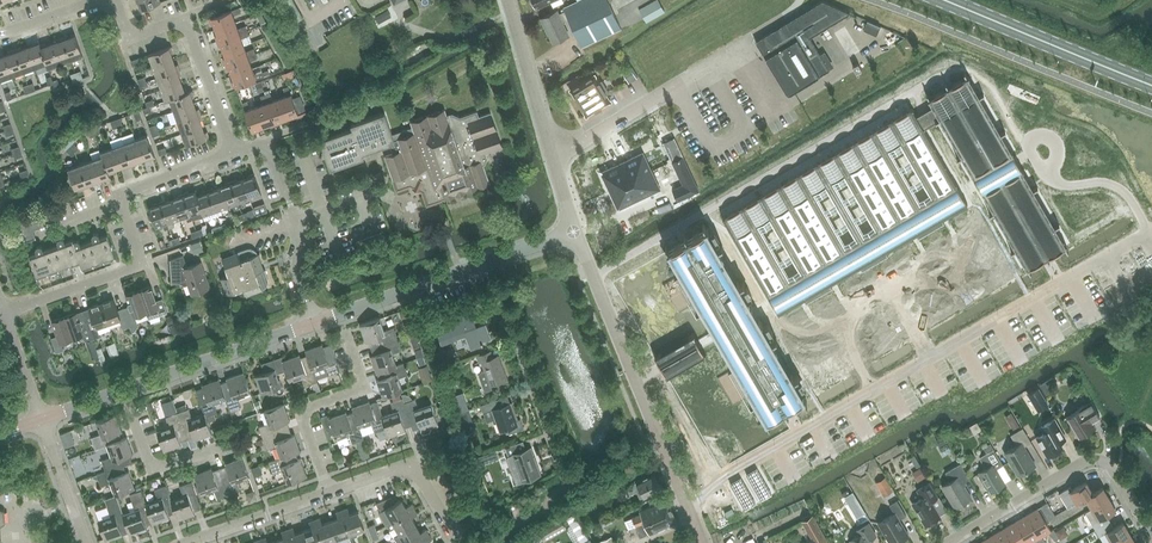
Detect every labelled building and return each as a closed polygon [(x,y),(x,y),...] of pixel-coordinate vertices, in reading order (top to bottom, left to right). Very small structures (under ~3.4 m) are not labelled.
[(137,3),(139,3),(141,9),(161,2),(160,0),(136,0),(137,3)] [(535,6),(537,9),(551,2),(553,7),(564,2),(563,0),(532,0),(535,6)] [(562,22),(569,19),(582,47),(621,28),(609,2),(612,1),(612,0),(580,0),(577,1),(564,7),(565,11),(559,14),(562,22)] [(646,23),(665,12),(658,0),(655,0),(639,10),(646,23)] [(810,37),(851,13),(823,1),(755,41),(788,95),(830,70),(810,37)] [(216,29),(236,22),(233,15),(241,13),(240,8),(232,10),(209,18),(211,24),(214,23),(216,29)] [(562,22),(559,14),(557,10),(541,18),(545,26),(546,26),(554,43),(569,36),(562,22)] [(217,42),(248,31),(246,26),(238,29),(236,22),(216,29),(218,35),(216,36),(217,42)] [(224,52),(244,45),(242,38),(250,36),(248,31),(217,42),(219,47),(222,46),(224,52)] [(63,37),(71,60),(83,56),(76,35),(70,38),(69,35),(63,37)] [(60,64),(71,60),(63,37),(58,39),(59,42),(53,44),(60,64)] [(40,45),(41,45),(39,41),(34,43),(34,45),(28,48),(35,68),(47,64),(40,45)] [(60,64),(53,44),(47,46),(46,44),(41,45),(40,45),(47,64),(48,68),(60,64)] [(226,64),(256,54),(254,49),(246,52),(244,45),(224,52),(226,58),(224,59),(226,64)] [(35,68),(28,48),(22,50),(21,47),(16,49),(24,72),(35,68)] [(153,67),(173,59),(171,53),(174,52),(172,47),(149,55),(153,67)] [(13,76),(24,72),(16,49),(11,51),(11,54),(5,56),(13,76)] [(232,75),(252,68),(250,61),(258,58),(256,54),(226,64),(228,70),(230,69),(232,75)] [(5,56),(0,58),(0,78),(1,80),(13,76),(5,56)] [(157,78),(180,70),(178,65),(176,65),(173,59),(153,67),(157,78)] [(252,68),(232,75),(235,81),(232,82),(234,88),(256,80),(256,79),(264,77),(262,72),(255,74),(252,68)] [(283,79),(292,75),(289,69),(280,73),(283,79)] [(162,89),(182,82),(179,76),(182,75),(180,70),(157,78),(162,89)] [(571,90),(586,115),(586,117),(587,116),(587,115),(595,110),(596,111),(597,110),(596,109),(600,107),(601,108),(602,107),(601,106),(610,101),(610,102),(611,101),(611,100),(610,101),(606,94),(608,92),(602,81),(599,83),(595,76),(596,75),(595,74),(594,75),(594,76),(571,90),(571,89),(570,90),(571,91),(571,90)] [(916,116),(913,111),(912,109),(723,218),(731,232),(715,241),(707,227),(667,250),(681,275),(677,277),(693,305),(697,302),(713,330),(696,339),(702,350),(719,341),(735,368),(731,370),(747,398),(751,396),(765,420),(805,397),(769,336),(773,333),(767,324),(764,326),(758,317),(775,307),(778,313),(803,299),(806,303),(832,288),(830,283),(859,266),(862,271),(888,255),(886,251),(915,234),(918,238),(944,223),(942,219),(967,204),(964,199),(980,190),(1027,269),(1066,247),(968,76),(928,99),(930,102),(930,101),(933,107),(916,116)] [(188,93),(188,92),(186,87),(184,88),(182,82),(162,89),(166,101),(170,100),(170,99),(188,93)] [(237,88),(240,98),(250,96),(247,85),(237,88)] [(280,98),(287,118),(293,116),(294,119),(307,114),(301,95),(293,98),(292,94),(289,86),(284,88),(287,96),(280,98)] [(174,111),(194,104),(192,97),(195,96),(193,91),(188,92),(188,93),(170,99),(170,100),(174,111)] [(287,118),(280,98),(273,101),(271,93),(266,94),(277,125),(282,123),(281,120),(287,118)] [(271,127),(277,125),(266,94),(261,96),(264,104),(257,107),(264,126),(270,124),(271,127)] [(264,126),(257,107),(251,109),(248,101),(243,103),(246,111),(245,111),(253,133),(259,131),(258,128),(264,126)] [(178,122),(201,114),(199,109),(196,110),(194,104),(174,111),(178,122)] [(390,145),(393,153),(384,157),(397,191),(414,185),(421,187),(427,205),(490,184),(484,165),(487,159),(485,154),(502,147),(489,112),(478,117),(476,111),(459,117),(452,113),(447,115),(445,110),(410,122),(412,128),(392,135),(384,113),(350,125),(352,129),(319,141),(330,171),(364,159),(362,155),(390,145)] [(182,134),(202,126),(200,120),(203,119),(201,114),(178,122),(182,134)] [(202,126),(182,134),(187,145),(209,137),(207,132),(205,133),(202,126)] [(136,139),(143,159),(149,157),(150,160),(156,158),(148,135),(136,139)] [(674,137),(663,143),(672,161),(683,156),(674,137)] [(137,162),(143,159),(136,139),(124,143),(132,166),(138,164),(137,162)] [(70,146),(75,152),(79,148),(73,143),(70,146)] [(127,168),(132,166),(124,143),(113,148),(120,168),(126,165),(127,168)] [(57,151),(61,156),(66,151),(62,146),(57,151)] [(72,156),(75,152),(70,146),(66,150),(72,156)] [(655,146),(644,152),(663,193),(653,197),(659,209),(680,199),(655,146)] [(114,170),(120,168),(113,148),(101,152),(103,156),(109,174),(110,174),(115,172),(114,170)] [(643,152),(601,172),(618,209),(660,189),(643,152)] [(110,174),(109,174),(103,156),(92,160),(99,180),(105,178),(106,181),(111,179),(110,174)] [(92,183),(99,180),(92,160),(80,164),(88,187),(93,185),(92,183)] [(83,189),(88,187),(80,164),(68,169),(75,189),(82,186),(83,189)] [(243,180),(250,199),(262,195),(254,173),(249,175),(249,177),(243,180)] [(239,203),(250,199),(243,180),(237,182),(236,180),(231,182),(239,203)] [(240,208),(239,203),(231,182),(226,184),(226,186),(220,188),(227,207),(233,206),(234,210),(240,208)] [(221,210),(227,207),(220,188),(214,190),(213,188),(208,190),(216,212),(217,216),(222,214),(221,210)] [(217,216),(216,212),(208,190),(203,192),(203,194),(198,196),(197,196),(203,211),(202,211),(204,216),(210,213),(212,218),(217,216)] [(197,196),(198,196),(196,191),(189,194),(189,192),(183,194),(191,215),(193,220),(204,216),(202,211),(203,211),(197,196)] [(193,220),(191,215),(183,194),(178,195),(179,197),(173,200),(180,219),(186,217),(188,222),(193,220)] [(173,222),(180,219),(173,200),(166,202),(166,200),(160,202),(168,223),(170,228),(174,226),(173,222)] [(170,228),(168,223),(160,202),(155,204),(156,206),(149,208),(156,228),(163,225),(165,230),(170,228)] [(253,207),(256,215),(268,211),(265,203),(253,207)] [(25,243),(31,241),(37,239),(33,230),(47,225),(43,213),(18,223),(25,243)] [(214,234),(222,231),(220,226),(212,229),(214,234)] [(223,242),(228,245),(234,233),(229,231),(223,242)] [(86,242),(94,266),(116,258),(108,234),(100,237),(99,233),(96,233),(93,234),(92,236),(93,240),(86,242)] [(81,263),(74,241),(73,239),(66,242),(64,238),(62,238),(59,239),(57,241),(59,245),(51,247),(60,270),(81,263)] [(94,266),(86,242),(81,244),(79,241),(77,240),(74,241),(81,263),(83,270),(94,266)] [(60,270),(51,247),(44,250),(42,247),(40,245),(37,246),(36,249),(37,252),(29,255),(38,278),(60,270)] [(248,248),(239,252),(239,253),(222,258),(229,276),(220,279),(226,295),(244,288),(247,297),(264,291),(263,289),(266,288),(268,286),(269,283),(269,280),(265,270),(264,270),(258,254),(257,251),(254,249),(251,248),(248,248)] [(184,255),(170,260),(172,283),(182,280),(184,285),(188,284),(192,294),(210,288),(201,262),(188,267),(184,255)] [(139,290),(147,313),(149,319),(160,315),(161,316),(168,313),(163,299),(156,301),(151,286),(139,290)] [(135,317),(147,313),(139,290),(126,295),(132,310),(126,312),(131,326),(133,332),(135,331),(139,326),(135,317)] [(131,326),(126,312),(120,314),(114,299),(102,304),(109,323),(111,328),(122,324),(124,329),(131,326)] [(111,328),(109,323),(102,304),(89,308),(95,323),(89,325),(94,339),(101,337),(99,333),(110,329),(110,328),(111,328)] [(94,339),(89,325),(83,327),(77,312),(65,317),(73,339),(81,336),(87,342),(94,339)] [(436,327),(439,334),(442,343),(466,334),(472,349),(484,344),(482,341),(491,338),(486,322),(477,326),(472,313),(439,326),(436,327)] [(61,343),(73,339),(65,317),(52,321),(58,336),(52,338),(57,352),(64,350),(61,343)] [(372,348),(398,339),(394,328),(386,331),(381,318),(360,325),(366,342),(370,341),(372,348)] [(436,327),(439,326),(437,320),(428,323),(433,336),(439,334),(436,327)] [(401,337),(403,346),(410,344),(408,335),(401,337)] [(397,366),(397,365),(393,354),(402,351),(398,339),(372,348),(375,355),(371,356),(377,373),(378,373),(397,366)] [(313,371),(314,371),(325,366),(329,375),(340,371),(331,344),(324,347),(323,344),(305,350),(307,355),(308,355),(313,371)] [(417,358),(423,356),(421,349),(414,351),(417,358)] [(489,386),(491,385),(507,380),(503,369),(498,356),(493,358),(491,351),(478,356),(480,363),(483,362),(486,371),(480,373),(479,375),(484,390),(486,391),(489,390),(490,388),(489,386)] [(308,355),(307,355),(301,357),(300,354),(283,360),(282,360),(286,370),(290,381),(303,377),(306,386),(318,382),(314,371),(313,371),(308,355)] [(423,356),(417,358),(419,366),(426,363),(423,356)] [(282,360),(283,360),(282,357),(262,364),(265,373),(255,376),(261,393),(282,386),(278,373),(286,370),(282,360)] [(10,390),(0,362),(0,394),(10,390)] [(397,366),(378,373),(380,380),(377,381),(383,398),(403,390),(398,378),(408,375),(404,363),(397,365),(397,366)] [(227,399),(226,399),(230,410),(242,406),(238,397),(251,392),(244,372),(227,378),(228,381),(221,384),(227,399)] [(227,399),(221,384),(219,378),(202,385),(203,387),(197,390),(205,414),(206,413),(207,416),(218,412),(215,403),(226,399),(227,399)] [(1029,395),(1038,411),(1049,405),(1039,389),(1029,395)] [(404,403),(405,403),(403,398),(392,402),(395,411),(383,416),(382,416),(387,428),(390,437),(407,431),(406,427),(412,425),(413,425),(404,403)] [(382,416),(383,416),(378,401),(377,402),(376,399),(353,407),(355,412),(360,428),(361,427),(373,423),(376,432),(387,428),(382,416)] [(413,425),(412,425),(414,430),(421,427),(422,430),(421,430),(422,432),(424,433),(430,431),(431,428),(430,427),(439,424),(432,403),(419,408),(416,399),(405,403),(404,403),(413,425)] [(493,410),(501,431),(508,429),(509,434),(524,428),(521,419),(519,419),(513,402),(499,407),(496,400),(481,405),(484,413),(493,410)] [(1091,402),(1066,417),(1079,438),(1096,428),(1093,422),(1101,417),(1091,402)] [(264,438),(290,429),(288,422),(291,421),(284,404),(264,411),(268,424),(260,427),(264,438)] [(206,413),(205,414),(193,418),(190,408),(178,412),(188,439),(195,436),(196,440),(213,433),(207,416),(206,413)] [(360,428),(355,412),(349,414),(348,411),(329,418),(328,414),(321,417),(328,437),(336,434),(338,439),(350,434),(354,444),(357,443),(364,440),(365,439),(361,427),(360,428)] [(1006,413),(1010,428),(1017,426),(1012,411),(1006,413)] [(182,441),(188,439),(178,412),(167,416),(171,426),(158,430),(165,451),(183,444),(182,441)] [(107,444),(123,438),(121,432),(123,431),(117,413),(96,421),(101,434),(92,437),(96,448),(107,444)] [(1045,433),(1037,438),(1047,456),(1063,447),(1060,442),(1066,439),(1055,419),(1041,427),(1045,433)] [(88,422),(89,429),(97,428),(95,420),(88,422)] [(1017,446),(1005,453),(1019,476),(1036,465),(1025,447),(1032,442),(1023,428),(1011,435),(1017,446)] [(281,459),(296,454),(302,452),(295,434),(293,435),(290,429),(264,438),(268,450),(276,447),(280,458),(281,459)] [(72,430),(60,432),(61,445),(73,444),(72,430)] [(124,465),(133,462),(131,456),(135,455),(128,436),(123,438),(107,444),(111,456),(102,459),(106,471),(124,465)] [(364,440),(357,443),(362,459),(370,457),(364,440)] [(523,441),(506,448),(518,483),(541,475),(532,448),(527,450),(523,441)] [(988,467),(980,473),(991,492),(1005,484),(997,469),(1004,465),(991,444),(986,447),(988,449),(980,454),(988,467)] [(281,459),(280,458),(270,462),(274,474),(283,470),(288,483),(308,476),(302,460),(299,461),(296,454),(281,459)] [(484,455),(476,458),(479,466),(487,463),(484,455)] [(221,469),(230,496),(242,492),(238,482),(251,478),(244,457),(226,463),(227,466),(221,469)] [(951,481),(942,486),(955,508),(972,498),(963,483),(970,479),(961,463),(946,472),(951,481)] [(255,476),(262,473),(258,464),(251,467),(255,476)] [(127,471),(124,465),(106,471),(98,474),(102,485),(110,482),(115,495),(136,488),(129,470),(127,471)] [(916,480),(927,474),(922,466),(911,472),(916,480)] [(230,496),(221,469),(214,471),(213,468),(196,474),(203,494),(216,490),(219,500),(230,496)] [(772,494),(757,468),(746,474),(761,500),(772,494)] [(654,473),(624,488),(628,496),(637,491),(641,499),(662,489),(654,473)] [(755,503),(741,477),(730,483),(745,509),(755,503)] [(885,477),(875,482),(885,499),(895,494),(885,477)] [(79,482),(81,487),(91,483),(89,478),(79,482)] [(171,499),(176,512),(179,519),(196,513),(195,511),(202,509),(193,482),(181,486),(184,495),(172,499),(171,499)] [(1093,493),(1086,482),(1073,490),(1071,487),(1060,493),(1068,508),(1079,502),(1093,493)] [(923,498),(913,504),(926,525),(940,517),(931,502),(938,497),(929,483),(918,490),(923,498)] [(171,499),(172,499),(168,485),(155,490),(159,499),(148,503),(147,503),(153,523),(154,523),(171,517),(170,514),(176,512),(171,499)] [(147,503),(148,503),(145,496),(144,497),(140,487),(135,489),(138,499),(134,500),(137,509),(125,513),(124,514),(129,529),(130,532),(131,534),(148,528),(147,525),(153,523),(147,503)] [(1092,509),(1110,499),(1103,487),(1093,493),(1079,502),(1081,505),(1088,503),(1092,509)] [(850,517),(862,514),(857,494),(845,497),(850,517)] [(124,514),(125,513),(118,495),(106,499),(112,515),(99,519),(106,540),(130,532),(129,529),(124,514)] [(393,522),(415,509),(412,504),(406,507),(401,500),(395,504),(392,497),(376,503),(381,512),(386,509),(393,522)] [(636,526),(636,527),(640,537),(677,521),(667,499),(641,511),(642,514),(632,518),(636,526)] [(1096,530),(1110,522),(1107,516),(1116,510),(1110,499),(1092,509),(1086,512),(1096,530)] [(879,523),(890,542),(896,542),(909,535),(900,520),(906,516),(897,501),(890,505),(895,513),(879,523)] [(1043,542),(1046,542),(1043,537),(1049,533),(1055,541),(1059,538),(1054,529),(1052,531),(1048,524),(1051,522),(1050,521),(1056,517),(1048,503),(1027,515),(1043,542)] [(98,517),(109,513),(106,504),(95,508),(98,517)] [(342,510),(351,534),(352,538),(357,536),(356,532),(365,529),(358,511),(349,514),(347,509),(342,510)] [(400,534),(416,525),(412,517),(418,514),(415,509),(393,522),(387,525),(391,530),(396,527),(400,534)] [(337,538),(351,534),(342,510),(337,512),(339,518),(331,521),(337,538)] [(574,514),(567,518),(581,542),(588,539),(574,514)] [(802,521),(814,542),(828,542),(826,541),(827,540),(813,515),(802,521)] [(1027,515),(1015,522),(1027,542),(1032,542),(1037,540),(1040,542),(1043,542),(1027,515)] [(331,521),(323,524),(321,518),(315,520),(323,542),(329,542),(329,541),(337,538),(331,521)] [(315,520),(309,522),(312,528),(304,531),(308,542),(323,542),(315,520)] [(561,520),(541,532),(544,538),(565,526),(561,520)] [(1015,522),(1003,529),(1011,542),(1027,542),(1015,522)] [(1106,533),(1114,528),(1110,522),(1096,530),(1100,537),(1106,533)] [(857,530),(860,535),(851,541),(852,542),(851,542),(872,542),(870,540),(876,536),(869,523),(857,530)] [(1131,534),(1124,523),(1114,528),(1106,533),(1112,542),(1115,542),(1131,534)] [(370,533),(377,531),(375,524),(368,527),(370,533)] [(429,534),(426,529),(420,533),(416,525),(400,534),(405,542),(414,542),(429,534)] [(304,531),(296,534),(293,528),(288,530),(293,542),(308,542),(304,531)] [(1003,529),(991,536),(995,542),(1011,542),(1003,529)] [(288,530),(282,532),(284,538),(277,541),(277,542),(293,542),(288,530)] [(377,531),(370,533),(373,540),(379,538),(377,531)] [(414,542),(426,542),(432,539),(429,534),(414,542)] [(1115,542),(1136,542),(1131,534),(1115,542)]
